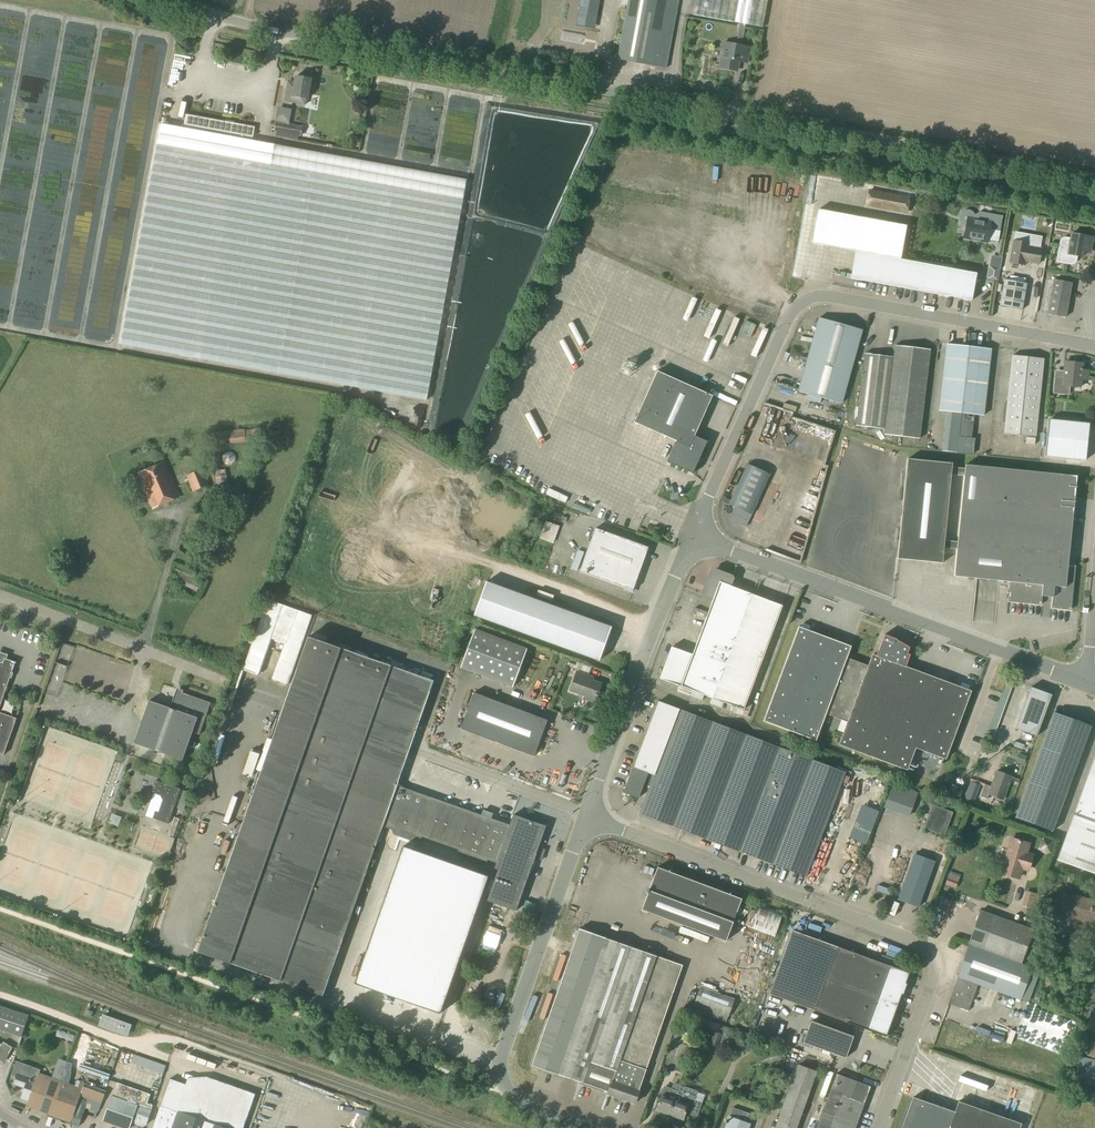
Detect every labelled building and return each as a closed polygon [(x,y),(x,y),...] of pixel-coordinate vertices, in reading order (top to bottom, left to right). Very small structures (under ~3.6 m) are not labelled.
[(578,17),(586,18),(587,15),(596,16),(598,0),(581,0),(578,17)] [(679,0),(629,0),(618,59),(666,68),(679,0)] [(767,0),(695,0),(692,15),(740,23),(745,24),(762,27),(767,0)] [(724,44),(720,67),(737,70),(739,61),(747,63),(750,49),(741,47),(745,24),(740,23),(735,46),(724,44)] [(171,84),(181,86),(183,75),(174,73),(171,84)] [(308,99),(312,79),(296,76),(294,88),(288,87),(285,101),(306,105),(307,98),(308,99)] [(182,96),(178,113),(184,114),(188,97),(182,96)] [(257,140),(254,140),(256,133),(256,127),(187,115),(184,128),(162,124),(123,345),(428,399),(445,305),(468,179),(257,141),(257,140)] [(288,133),(290,125),(277,122),(275,131),(288,133)] [(811,171),(808,185),(814,187),(818,173),(811,171)] [(906,214),(907,210),(909,198),(867,190),(865,202),(864,207),(906,214)] [(991,222),(974,219),(974,216),(972,212),(968,210),(964,210),(961,213),(959,217),(959,221),(961,224),(965,226),(966,226),(964,238),(988,242),(990,229),(1000,231),(1003,216),(992,214),(991,222)] [(861,218),(850,279),(971,300),(976,274),(900,260),(906,227),(861,218)] [(1091,252),(1093,238),(1086,237),(1086,236),(1072,233),(1071,239),(1070,239),(1067,238),(1065,238),(1063,239),(1062,240),(1061,242),(1060,246),(1057,261),(1070,264),(1072,264),(1074,263),(1075,261),(1076,260),(1077,256),(1082,257),(1084,250),(1091,252)] [(1028,243),(1014,241),(1010,262),(1025,265),(1026,262),(1039,264),(1042,248),(1039,248),(1040,246),(1038,243),(1029,241),(1028,243)] [(1000,268),(989,266),(988,272),(999,274),(1000,268)] [(1022,310),(1027,283),(1005,279),(1000,306),(1022,310)] [(1066,318),(1072,283),(1054,280),(1047,314),(1066,318)] [(842,404),(862,330),(819,318),(799,391),(842,404)] [(735,339),(739,323),(734,321),(730,338),(735,339)] [(747,347),(750,337),(745,335),(741,345),(747,347)] [(961,413),(969,347),(947,344),(939,411),(946,412),(941,451),(956,453),(958,437),(961,413)] [(895,346),(894,357),(885,430),(884,435),(919,439),(930,350),(895,346)] [(969,347),(961,413),(974,415),(984,416),(991,349),(969,347)] [(885,430),(894,357),(865,354),(856,426),(885,430)] [(1036,437),(1043,359),(1012,356),(1004,434),(1036,437)] [(1088,380),(1089,371),(1082,370),(1083,364),(1065,362),(1064,379),(1055,378),(1053,393),(1069,395),(1070,386),(1080,387),(1081,379),(1088,380)] [(693,473),(707,442),(695,436),(713,396),(657,371),(635,422),(677,442),(668,462),(693,473)] [(961,413),(958,437),(971,438),(974,415),(961,413)] [(1090,424),(1048,420),(1045,457),(1086,460),(1090,424)] [(265,440),(264,429),(244,431),(244,430),(218,432),(219,445),(265,440)] [(236,453),(226,453),(226,461),(236,461),(236,453)] [(1071,610),(1076,565),(1068,565),(1077,476),(965,465),(965,469),(952,467),(952,464),(889,457),(888,464),(892,464),(891,467),(887,466),(881,522),(899,524),(902,492),(904,493),(897,559),(942,563),(944,548),(957,550),(954,576),(1010,582),(1008,602),(1041,605),(1042,596),(1053,597),(1051,608),(1071,610)] [(153,508),(180,497),(165,462),(138,473),(153,508)] [(770,474),(748,464),(729,505),(751,515),(770,474)] [(193,492),(209,485),(202,469),(186,476),(193,492)] [(216,486),(227,485),(226,475),(215,476),(216,486)] [(565,503),(568,498),(549,489),(546,495),(565,503)] [(229,524),(232,515),(211,509),(209,517),(212,517),(211,519),(229,524)] [(553,544),(559,526),(545,521),(539,539),(553,544)] [(633,591),(648,548),(595,529),(580,572),(633,591)] [(214,556),(218,547),(204,541),(200,550),(214,556)] [(790,555),(801,558),(803,552),(791,549),(790,555)] [(576,571),(583,553),(578,551),(571,569),(576,571)] [(744,710),(783,606),(730,586),(733,579),(732,577),(715,570),(711,572),(703,593),(704,596),(713,599),(696,645),(693,655),(674,648),(662,680),(744,710)] [(599,660),(611,627),(486,582),(474,616),(599,660)] [(868,666),(847,658),(851,646),(798,627),(763,721),(816,741),(826,714),(847,722),(839,745),(907,770),(916,748),(945,759),(970,691),(905,667),(910,655),(905,653),(906,649),(896,643),(897,639),(884,635),(876,656),(873,654),(868,666)] [(513,687),(527,649),(475,630),(461,667),(513,687)] [(496,863),(510,825),(397,785),(433,681),(308,637),(198,952),(323,996),(383,823),(390,825),(395,835),(415,842),(421,839),(422,836),(458,849),(457,852),(460,858),(481,865),(487,863),(488,860),(496,863)] [(0,662),(0,707),(16,662),(4,658),(3,663),(0,662)] [(574,669),(576,663),(570,660),(567,667),(574,669)] [(580,661),(579,666),(589,669),(591,664),(580,661)] [(596,700),(601,684),(588,679),(589,676),(577,672),(570,691),(596,700)] [(1002,691),(1006,678),(1000,675),(995,688),(1002,691)] [(1030,687),(1015,729),(1036,737),(1051,695),(1030,687)] [(1009,694),(1002,691),(999,697),(1007,700),(1009,694)] [(211,703),(182,693),(181,696),(175,694),(170,708),(149,701),(134,743),(183,760),(193,732),(200,735),(211,703)] [(534,756),(548,720),(474,693),(461,729),(534,756)] [(845,773),(780,748),(679,709),(658,702),(635,763),(634,768),(633,767),(624,792),(638,798),(643,786),(649,789),(640,813),(806,877),(845,773)] [(752,707),(746,719),(752,722),(758,710),(752,707)] [(1002,712),(995,709),(993,715),(1000,718),(1002,712)] [(1053,712),(1014,818),(1052,832),(1091,726),(1053,712)] [(4,754),(17,718),(0,713),(0,753),(4,754)] [(996,729),(989,727),(986,733),(994,735),(996,729)] [(1027,757),(1018,754),(1015,761),(1024,764),(1027,757)] [(1057,860),(1094,874),(1094,756),(1057,860)] [(1003,799),(1011,777),(997,771),(991,787),(985,784),(980,797),(987,799),(989,794),(1003,799)] [(168,824),(180,789),(155,780),(151,793),(160,796),(162,800),(158,813),(155,812),(152,819),(168,824)] [(913,814),(920,793),(894,786),(892,794),(889,794),(885,806),(913,814)] [(959,797),(961,791),(949,786),(947,793),(959,797)] [(183,810),(189,793),(183,791),(177,808),(183,810)] [(944,835),(949,822),(952,813),(932,805),(924,828),(944,835)] [(513,814),(510,825),(496,863),(483,899),(516,911),(532,866),(537,868),(542,854),(537,853),(546,826),(513,814)] [(173,836),(179,819),(174,817),(168,835),(173,836)] [(1049,854),(1054,842),(1042,838),(1037,850),(1049,854)] [(1028,870),(1032,855),(1026,854),(1029,844),(1011,839),(1001,873),(1019,878),(1022,869),(1028,870)] [(403,846),(354,984),(438,1014),(487,877),(403,846)] [(918,907),(935,862),(914,854),(898,900),(918,907)] [(741,899),(657,868),(641,910),(725,942),(741,899)] [(949,871),(944,885),(955,889),(960,875),(949,871)] [(892,893),(893,887),(881,884),(879,890),(892,893)] [(1034,909),(1038,895),(1026,891),(1022,905),(1034,909)] [(1094,934),(1094,901),(1059,891),(1049,926),(1094,939),(1094,934)] [(782,914),(753,904),(752,906),(745,926),(746,927),(774,936),(782,914)] [(1021,961),(1033,930),(981,911),(969,942),(1021,961)] [(970,935),(972,929),(962,926),(960,931),(970,935)] [(635,1103),(640,1091),(639,1090),(682,965),(579,929),(532,1065),(608,1091),(607,1093),(616,1096),(615,1099),(620,1101),(622,1098),(635,1103)] [(792,931),(769,994),(886,1037),(901,994),(903,994),(907,984),(905,983),(909,973),(792,931)] [(882,947),(895,951),(898,945),(884,940),(882,947)] [(1032,968),(1033,967),(970,944),(957,977),(958,977),(948,1003),(968,1011),(978,984),(1021,999),(1032,968)] [(1040,971),(1032,968),(1021,999),(1028,1002),(1040,971)] [(728,1017),(734,999),(700,987),(693,1005),(728,1017)] [(29,1016),(0,1006),(0,1030),(22,1037),(29,1016)] [(127,1036),(131,1025),(102,1014),(98,1026),(127,1036)] [(731,1037),(734,1030),(719,1026),(719,1025),(703,1020),(700,1027),(712,1031),(708,1044),(722,1048),(725,1035),(731,1037)] [(846,1058),(853,1037),(811,1021),(803,1043),(846,1058)] [(1007,1042),(1010,1033),(996,1027),(993,1036),(1007,1042)] [(686,1070),(693,1049),(690,1047),(694,1034),(684,1031),(671,1065),(670,1065),(669,1068),(680,1072),(681,1069),(686,1070)] [(0,1045),(0,1059),(3,1062),(12,1048),(3,1042),(1,1046),(0,1045)] [(1090,1042),(1086,1060),(1094,1062),(1094,1043),(1090,1042)] [(104,1043),(102,1050),(121,1055),(123,1048),(104,1043)] [(785,1058),(782,1050),(778,1051),(777,1050),(759,1056),(762,1066),(781,1060),(781,1059),(785,1058)] [(166,1073),(168,1066),(134,1053),(131,1060),(166,1073)] [(48,1116),(60,1081),(39,1074),(40,1070),(17,1062),(13,1073),(17,1075),(14,1084),(25,1087),(21,1099),(28,1101),(26,1108),(48,1116)] [(1077,1065),(1075,1073),(1094,1078),(1094,1069),(1077,1065)] [(815,1073),(798,1067),(776,1127),(796,1127),(815,1073)] [(864,1104),(866,1105),(872,1087),(836,1073),(815,1127),(855,1127),(864,1104)] [(60,1081),(48,1116),(71,1124),(79,1126),(88,1101),(86,1100),(87,1098),(101,1103),(106,1091),(85,1084),(85,1083),(80,1081),(78,1088),(60,1081)] [(153,1105),(147,1103),(151,1094),(117,1082),(112,1096),(104,1121),(124,1127),(129,1127),(132,1120),(135,1121),(138,1122),(138,1125),(143,1127),(145,1125),(146,1125),(153,1105)] [(661,1096),(656,1110),(670,1115),(680,1085),(674,1083),(672,1089),(664,1086),(660,1096),(661,1096)] [(680,1085),(670,1115),(683,1120),(685,1113),(697,1117),(702,1102),(695,1099),(697,1094),(695,1090),(680,1085)] [(913,1097),(902,1127),(1020,1127),(1021,1124),(958,1102),(955,1112),(913,1097)] [(203,1110),(206,1100),(199,1098),(196,1107),(203,1110)] [(13,1102),(10,1108),(30,1121),(33,1116),(13,1102)] [(161,1106),(157,1114),(153,1127),(226,1127),(178,1111),(178,1112),(161,1106)] [(275,1119),(278,1109),(266,1106),(263,1116),(275,1119)] [(753,1115),(733,1107),(730,1116),(725,1127),(749,1127),(753,1115)]
